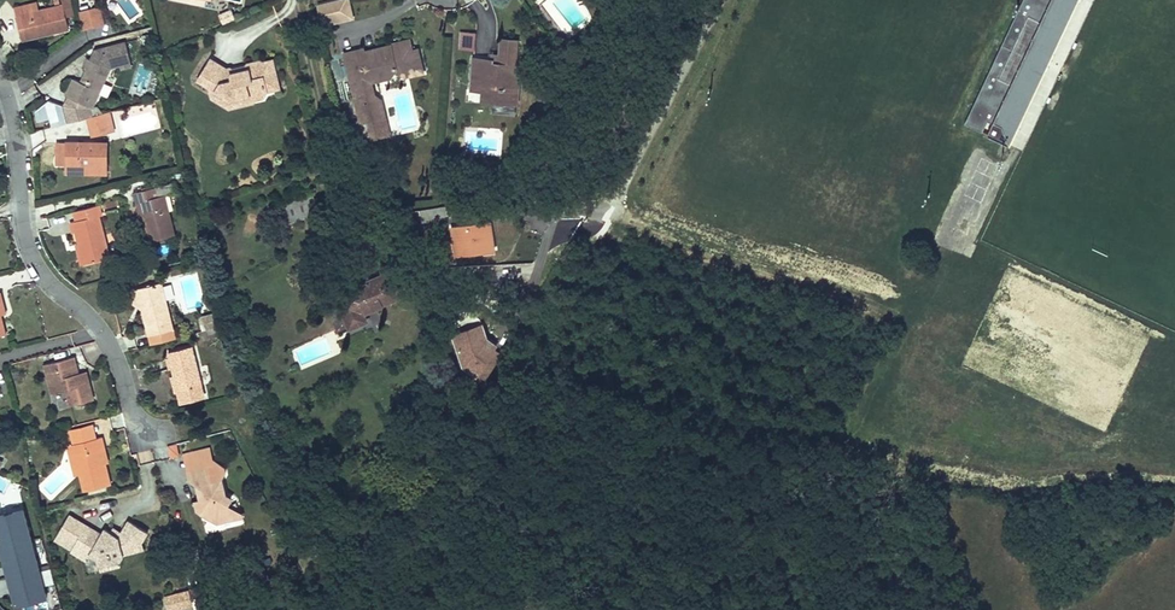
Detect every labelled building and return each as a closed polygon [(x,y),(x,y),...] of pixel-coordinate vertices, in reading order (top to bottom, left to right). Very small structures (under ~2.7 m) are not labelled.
[(354,17),(350,0),(330,0),(317,3),(322,25),(354,17)] [(1041,21),(1054,27),(1056,28),(1059,22),(1067,19),(1066,15),(1073,0),(1052,0),(1048,10),(1044,8),(1039,20),(1041,21)] [(61,5),(39,10),(37,2),(17,6),(19,15),(24,37),(66,28),(61,5)] [(100,5),(78,10),(83,30),(105,24),(100,5)] [(1054,27),(1041,21),(1041,22),(1038,27),(1040,27),(1051,32),(1054,27)] [(1011,89),(1008,93),(1022,99),(1038,68),(1049,43),(1052,37),(1038,30),(1011,89)] [(472,88),(483,89),(493,90),(493,101),(509,102),(510,90),(514,90),(515,76),(517,39),(501,38),(500,55),(500,62),(493,62),(493,58),(474,57),(472,88)] [(367,58),(365,51),(365,48),(345,53),(361,120),(356,122),(361,141),(380,137),(371,102),(369,95),(375,93),(372,80),(391,76),(396,71),(404,76),(424,71),(419,49),(413,50),(411,40),(392,43),(392,45),(376,48),(378,55),(367,58)] [(131,62),(126,42),(100,49),(95,61),(91,60),(87,58),(82,68),(85,69),(80,82),(73,79),(65,96),(67,97),(63,106),(67,123),(91,117),(89,109),(89,107),(92,108),(105,77),(109,68),(120,65),(131,62)] [(100,49),(95,50),(91,60),(95,61),(100,49)] [(278,88),(271,60),(260,63),(259,61),(245,64),(247,70),(231,74),(229,68),(225,69),(209,60),(197,81),(208,88),(214,92),(229,101),(248,96),(254,100),(262,98),(265,91),(278,88)] [(231,74),(247,70),(245,64),(229,68),(231,74)] [(510,90),(509,102),(518,102),(520,77),(515,76),(514,90),(510,90)] [(104,83),(101,95),(109,97),(112,85),(104,83)] [(228,109),(252,103),(254,100),(248,96),(229,101),(214,92),(208,88),(210,98),(228,109)] [(483,89),(483,101),(493,101),(493,90),(483,89)] [(382,99),(371,102),(380,137),(389,134),(382,99)] [(107,114),(89,119),(93,137),(108,133),(106,124),(109,123),(107,114)] [(55,165),(65,165),(104,167),(104,144),(56,142),(55,165)] [(104,167),(65,165),(65,174),(104,174),(104,167)] [(133,193),(135,202),(140,202),(144,218),(150,242),(174,235),(163,195),(157,197),(154,188),(133,193)] [(313,195),(278,207),(283,223),(319,212),(313,195)] [(443,205),(420,208),(422,219),(477,210),(476,201),(443,205)] [(140,202),(135,202),(140,219),(144,218),(140,202)] [(97,205),(72,211),(75,221),(69,222),(72,232),(75,232),(78,245),(84,264),(107,258),(97,217),(100,216),(97,205)] [(414,209),(387,214),(389,222),(415,216),(414,209)] [(225,220),(215,223),(219,233),(228,230),(225,220)] [(491,221),(452,227),(456,253),(495,248),(491,221)] [(84,264),(78,245),(74,246),(79,265),(84,264)] [(339,297),(328,302),(339,328),(349,324),(351,327),(368,320),(364,311),(401,294),(391,271),(371,279),(368,274),(352,282),(354,287),(337,294),(339,297)] [(148,334),(162,330),(164,339),(175,336),(173,327),(160,281),(136,287),(139,298),(137,302),(141,306),(140,307),(148,334)] [(139,298),(136,287),(131,289),(134,304),(140,307),(141,306),(137,302),(139,298)] [(202,330),(219,325),(216,313),(198,318),(202,330)] [(497,343),(484,335),(480,324),(454,333),(464,359),(473,355),(475,360),(484,365),(495,346),(497,343)] [(148,334),(151,343),(164,339),(162,330),(148,334)] [(497,343),(499,340),(488,333),(486,336),(497,343)] [(191,345),(168,351),(178,391),(185,389),(188,399),(203,395),(200,385),(201,385),(191,345)] [(479,372),(484,365),(475,360),(473,355),(464,359),(471,366),(479,372)] [(73,357),(44,364),(51,393),(66,390),(70,404),(93,399),(86,374),(78,376),(73,357)] [(185,389),(178,391),(181,401),(188,399),(185,389)] [(72,444),(97,437),(93,424),(69,430),(72,444)] [(97,437),(72,444),(80,473),(84,489),(109,483),(105,463),(100,447),(104,446),(101,436),(97,437)] [(80,473),(72,444),(67,445),(75,473),(80,473)] [(183,454),(187,470),(212,463),(208,447),(183,454)] [(212,463),(187,470),(190,481),(198,486),(202,485),(205,497),(201,498),(205,513),(218,521),(232,517),(228,503),(231,498),(226,495),(222,482),(227,478),(222,461),(212,463)] [(9,578),(40,570),(24,510),(0,515),(0,547),(9,578)] [(88,526),(72,515),(59,536),(75,546),(88,526)] [(97,560),(99,566),(107,564),(111,557),(119,562),(122,555),(142,551),(141,545),(148,534),(129,522),(119,538),(105,530),(102,534),(88,526),(75,546),(72,552),(86,561),(90,556),(97,560)] [(107,564),(99,566),(100,573),(120,569),(119,562),(111,557),(107,564)] [(46,583),(53,581),(51,568),(43,570),(46,583)] [(40,570),(9,578),(15,605),(46,597),(40,570)] [(8,590),(6,578),(0,580),(0,592),(8,590)] [(190,605),(186,590),(164,595),(168,609),(172,609),(190,605)]
